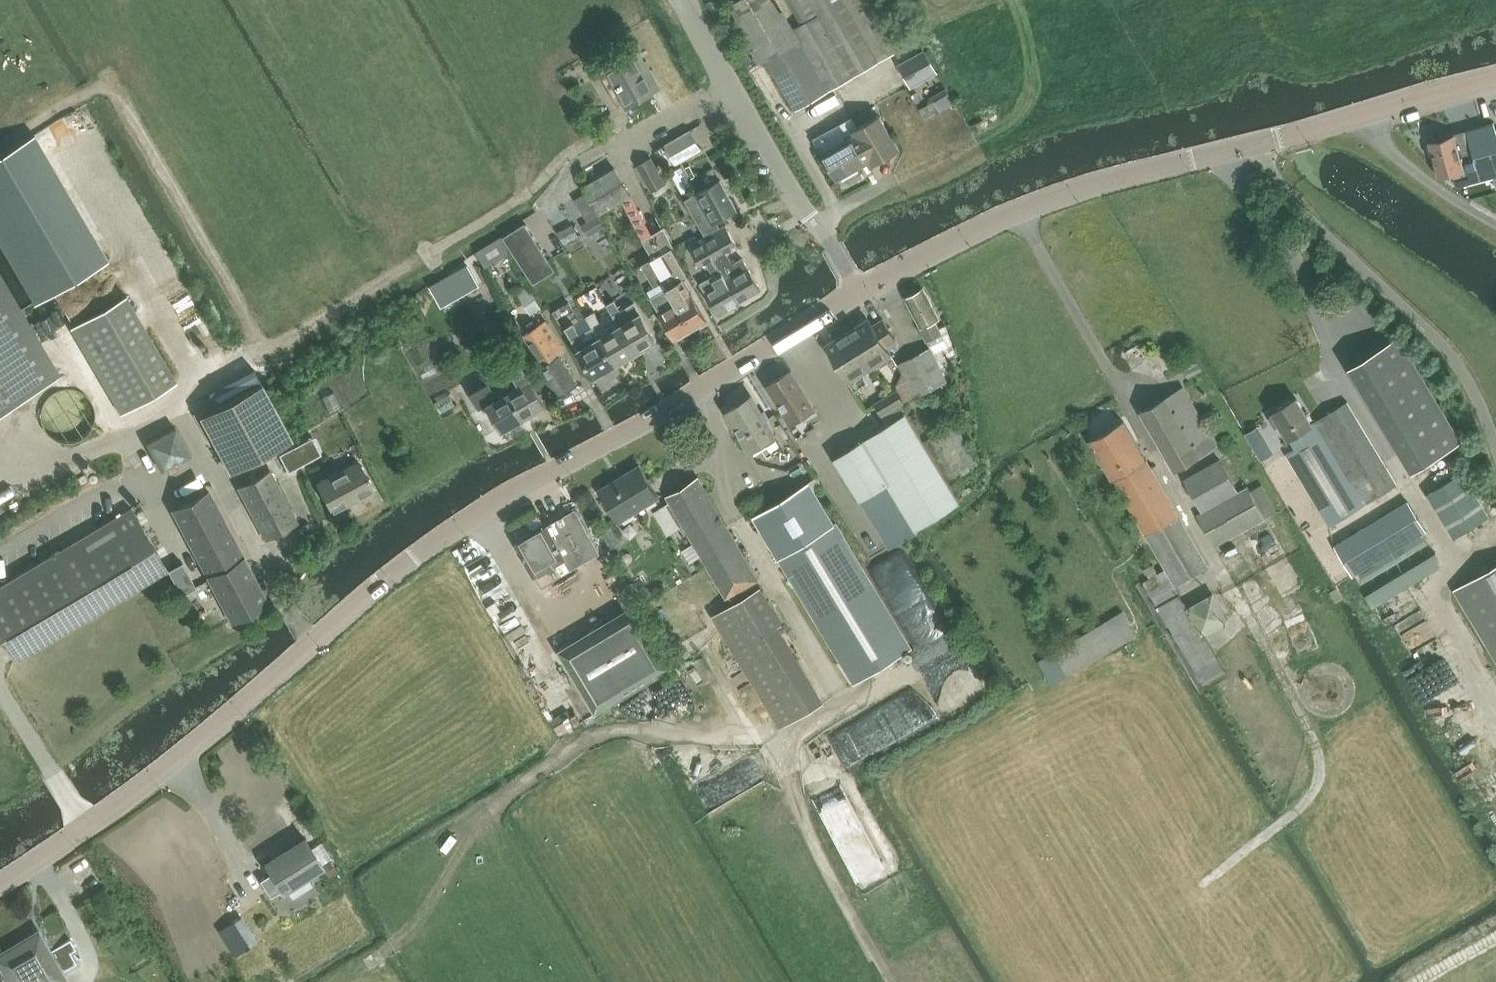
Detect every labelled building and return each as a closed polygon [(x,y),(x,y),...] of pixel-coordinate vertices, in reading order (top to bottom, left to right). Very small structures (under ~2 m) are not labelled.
[(733,1),(766,60),(768,59),(795,108),(905,46),(879,0),(787,0),(802,24),(791,30),(780,10),(777,12),(770,0),(730,0),(731,3),(733,1)] [(926,48),(903,61),(915,83),(938,70),(926,48)] [(629,104),(655,89),(642,66),(645,64),(637,49),(607,65),(629,104)] [(947,88),(931,98),(933,101),(940,112),(956,103),(947,88)] [(933,101),(918,110),(924,121),(940,112),(933,101)] [(861,126),(859,127),(852,115),(813,137),(838,180),(870,161),(872,165),(880,160),(861,126)] [(861,126),(880,160),(900,149),(880,115),(861,126)] [(1492,121),(1481,124),(1482,130),(1484,129),(1495,165),(1495,134),(1492,121)] [(1495,174),(1495,165),(1484,129),(1482,130),(1481,124),(1452,133),(1452,134),(1428,141),(1437,175),(1452,171),(1456,186),(1495,174)] [(692,130),(666,144),(676,164),(677,163),(703,149),(693,129),(692,130)] [(0,157),(0,244),(36,305),(108,263),(34,137),(0,157)] [(637,166),(652,192),(667,184),(652,157),(637,166)] [(594,180),(584,186),(587,192),(600,213),(622,199),(629,195),(613,168),(594,180)] [(714,222),(736,210),(721,181),(686,199),(705,233),(717,226),(714,222)] [(585,193),(575,199),(588,220),(597,215),(585,193)] [(632,194),(629,195),(622,199),(643,239),(654,257),(651,259),(664,282),(691,329),(707,320),(682,279),(688,276),(671,247),(672,246),(662,228),(653,234),(632,194)] [(590,237),(605,228),(598,216),(583,225),(590,237)] [(525,221),(502,236),(532,285),(555,270),(525,221)] [(738,303),(760,290),(743,258),(733,264),(725,251),(736,244),(726,225),(702,239),(738,303)] [(702,239),(691,245),(703,264),(706,262),(714,275),(700,283),(717,314),(738,303),(702,239)] [(691,329),(664,282),(651,259),(642,264),(655,288),(649,292),(676,338),(691,329)] [(460,296),(479,285),(467,265),(449,275),(460,296)] [(442,306),(460,296),(449,275),(431,286),(442,306)] [(923,285),(905,296),(921,325),(919,326),(927,341),(928,341),(935,353),(945,348),(951,345),(946,324),(941,327),(937,319),(941,317),(940,316),(923,285)] [(529,286),(518,293),(532,315),(542,309),(529,286)] [(54,377),(0,288),(0,409),(54,377)] [(127,297),(72,330),(123,415),(177,382),(127,297)] [(614,300),(608,304),(620,325),(621,325),(637,352),(657,340),(641,313),(634,302),(620,310),(614,300)] [(594,312),(587,316),(593,326),(615,365),(637,352),(621,325),(620,325),(606,333),(594,312)] [(869,318),(850,330),(873,366),(892,353),(886,344),(896,338),(883,317),(873,324),(869,318)] [(579,384),(552,343),(558,339),(545,320),(525,333),(545,365),(540,368),(559,397),(579,384)] [(574,324),(568,327),(596,376),(615,365),(593,326),(580,334),(574,324)] [(850,380),(873,366),(850,330),(828,345),(850,380)] [(1463,443),(1397,334),(1348,364),(1413,473),(1463,443)] [(903,373),(896,385),(904,400),(946,378),(944,374),(952,370),(942,350),(934,354),(930,347),(898,363),(903,373)] [(1189,377),(1201,370),(1196,361),(1184,367),(1189,377)] [(523,363),(500,376),(509,391),(525,417),(547,404),(523,363)] [(799,434),(814,424),(806,413),(816,407),(791,369),(767,384),(799,434)] [(500,376),(471,392),(480,408),(489,403),(504,429),(525,417),(509,391),(500,376)] [(230,470),(288,439),(260,385),(201,416),(230,470)] [(1176,469),(1217,445),(1183,387),(1142,411),(1176,469)] [(93,423),(94,418),(93,412),(91,406),(89,401),(85,397),(82,394),(76,391),(71,390),(66,389),(60,390),(55,391),(49,394),(46,397),(40,405),(38,410),(37,416),(37,422),(39,427),(41,432),(44,436),(47,439),(52,443),(56,444),(63,446),(70,446),(75,444),(80,442),(84,439),(88,435),(92,429),(93,423)] [(882,413),(903,400),(896,390),(876,403),(882,413)] [(751,450),(776,434),(751,395),(726,411),(751,450)] [(1297,398),(1272,412),(1288,439),(1291,438),(1296,447),(1288,451),(1331,523),(1397,485),(1348,401),(1311,422),(1297,398)] [(948,480),(924,442),(905,412),(904,413),(898,404),(882,414),(888,423),(862,440),(864,443),(837,461),(860,499),(868,494),(896,539),(960,499),(956,493),(948,480)] [(946,408),(933,416),(939,427),(952,419),(946,408)] [(1187,606),(1188,606),(1175,584),(1207,565),(1122,422),(1091,441),(1166,568),(1144,581),(1204,684),(1226,670),(1204,632),(1200,633),(1187,606)] [(954,423),(924,442),(948,480),(956,475),(978,461),(954,423)] [(193,457),(177,427),(146,443),(162,473),(193,457)] [(280,454),(289,471),(322,453),(313,436),(280,454)] [(1264,517),(1276,511),(1262,485),(1251,491),(1248,485),(1237,491),(1220,460),(1184,479),(1201,512),(1198,514),(1213,545),(1265,518),(1264,517)] [(334,511),(373,490),(359,462),(319,483),(334,511)] [(620,517),(659,493),(640,463),(624,473),(625,476),(603,491),(620,517)] [(269,469),(238,486),(266,539),(298,522),(269,469)] [(1459,474),(1428,492),(1455,539),(1487,520),(1459,474)] [(728,598),(761,580),(700,477),(667,497),(670,502),(655,511),(668,533),(684,523),(728,598)] [(855,682),(910,648),(810,482),(754,515),(855,682)] [(208,490),(172,509),(231,621),(267,602),(208,490)] [(1353,574),(1425,530),(1408,502),(1336,546),(1353,574)] [(131,508),(0,586),(0,635),(15,659),(167,568),(131,508)] [(517,542),(541,582),(599,549),(576,508),(517,542)] [(1373,607),(1444,565),(1436,552),(1366,595),(1373,607)] [(616,562),(620,568),(629,562),(625,556),(616,562)] [(1454,589),(1495,659),(1495,563),(1454,589)] [(631,592),(637,588),(633,581),(627,585),(631,592)] [(712,617),(780,728),(825,701),(779,626),(783,623),(761,587),(712,617)] [(1200,633),(1204,632),(1228,619),(1214,592),(1188,606),(1187,606),(1200,633)] [(596,712),(673,666),(635,603),(558,650),(596,712)] [(1122,610),(1037,660),(1051,684),(1136,634),(1122,610)] [(270,873),(260,879),(271,896),(281,890),(286,887),(293,898),(313,886),(306,875),(323,865),(322,864),(308,842),(306,839),(265,864),(270,873)] [(329,859),(322,864),(323,865),(326,869),(329,875),(336,870),(329,859)] [(240,916),(220,929),(236,954),(256,941),(240,916)] [(0,953),(0,972),(1,972),(7,981),(55,981),(65,976),(62,970),(76,961),(70,951),(76,948),(70,938),(50,950),(43,939),(39,941),(32,939),(30,935),(0,953)]
